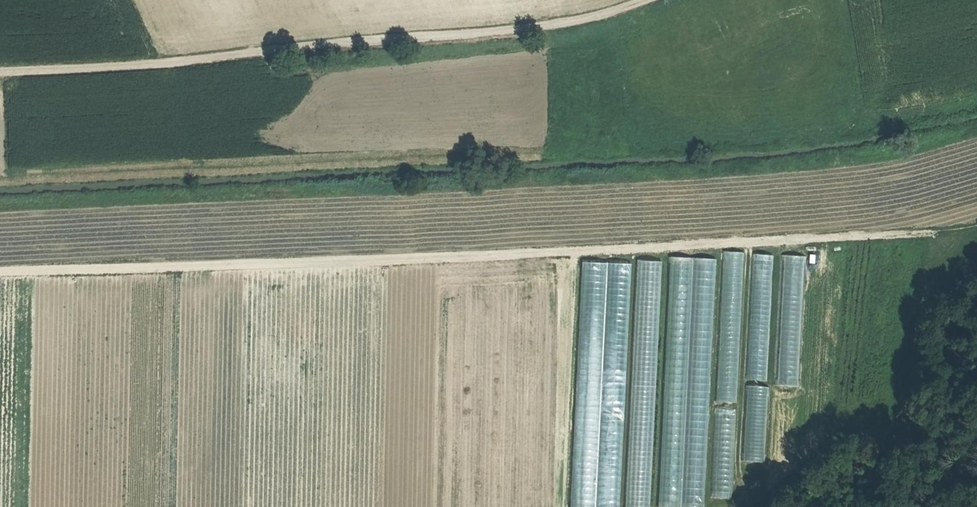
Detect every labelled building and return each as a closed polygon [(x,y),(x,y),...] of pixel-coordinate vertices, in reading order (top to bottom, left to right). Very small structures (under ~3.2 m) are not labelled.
[(718,400),(739,401),(744,250),(724,250),(718,400)] [(770,379),(772,253),(752,253),(749,378),(770,379)] [(783,254),(780,384),(800,384),(804,255),(783,254)] [(694,506),(707,506),(715,257),(670,255),(662,506),(694,506)] [(659,320),(660,259),(638,259),(637,314),(646,314),(646,320),(659,320)] [(748,384),(744,459),(765,461),(769,385),(748,384)] [(715,406),(715,495),(736,495),(735,406),(715,406)] [(654,431),(643,430),(642,453),(629,452),(627,506),(650,506),(654,431)]
